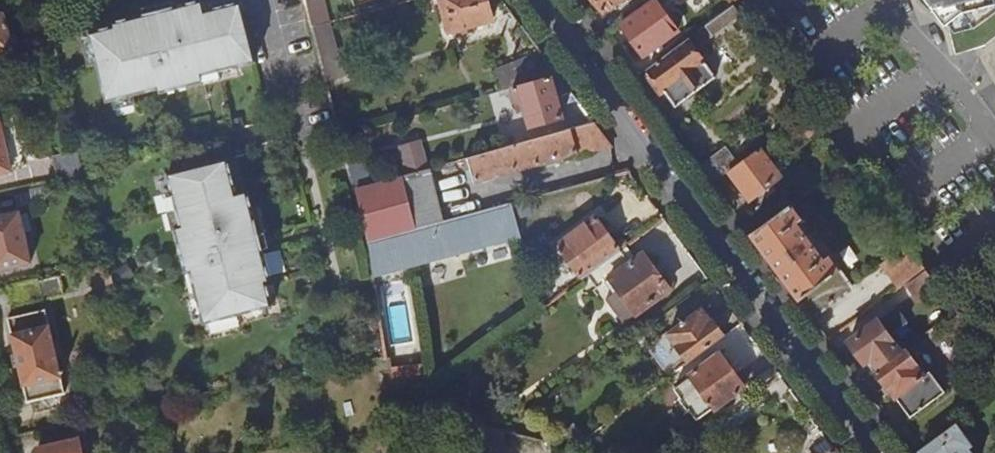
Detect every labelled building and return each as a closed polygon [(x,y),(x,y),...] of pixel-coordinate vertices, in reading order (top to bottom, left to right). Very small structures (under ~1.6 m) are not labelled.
[(204,81),(240,68),(254,64),(258,62),(242,1),(205,11),(202,0),(176,7),(144,16),(115,24),(116,28),(91,35),(92,40),(100,67),(112,107),(116,106),(137,100),(164,94),(165,98),(207,87),(204,81)] [(142,9),(144,16),(176,7),(174,0),(142,9)] [(449,35),(493,23),(487,0),(440,0),(449,35)] [(605,14),(624,0),(595,0),(605,14)] [(950,26),(965,14),(977,30),(994,17),(994,0),(931,0),(950,26)] [(657,2),(623,27),(645,57),(679,32),(657,2)] [(735,6),(708,27),(714,36),(742,15),(735,6)] [(0,16),(0,56),(14,53),(4,15),(0,16)] [(334,40),(330,21),(314,25),(327,75),(346,71),(338,39),(334,40)] [(698,34),(705,43),(714,36),(708,27),(698,34)] [(91,69),(100,67),(92,40),(83,42),(91,69)] [(689,41),(650,71),(653,74),(666,92),(678,108),(717,78),(689,41)] [(516,87),(560,75),(544,54),(518,61),(519,63),(462,79),(468,101),(516,87)] [(204,81),(207,87),(208,90),(243,78),(240,68),(204,81)] [(650,80),(662,95),(666,92),(653,74),(650,76),(650,80)] [(560,75),(516,87),(522,110),(527,109),(533,127),(564,118),(558,96),(572,92),(560,75)] [(42,111),(62,106),(60,95),(40,100),(42,111)] [(137,100),(116,106),(119,115),(140,110),(137,100)] [(799,122),(811,138),(823,129),(824,129),(812,112),(799,122)] [(13,173),(0,121),(0,176),(13,173)] [(596,124),(453,162),(457,175),(468,173),(465,165),(472,164),(477,182),(578,154),(579,159),(613,147),(596,124)] [(405,140),(408,160),(428,157),(426,138),(405,140)] [(728,149),(702,169),(715,186),(731,173),(741,166),(728,149)] [(731,173),(753,202),(783,179),(780,176),(774,168),(761,150),(741,166),(731,173)] [(242,315),(269,309),(275,307),(269,281),(273,279),(265,251),(257,219),(250,193),(238,195),(229,159),(169,174),(173,192),(182,228),(176,231),(187,272),(191,271),(198,298),(203,319),(204,324),(242,315)] [(774,168),(780,176),(788,170),(782,162),(774,168)] [(370,241),(444,221),(430,168),(356,188),(370,241)] [(21,213),(20,208),(50,201),(47,188),(0,199),(0,218),(21,213)] [(173,232),(176,231),(182,228),(173,192),(164,194),(173,232)] [(510,204),(444,221),(370,241),(375,275),(519,236),(510,204)] [(794,206),(752,237),(814,320),(855,289),(842,272),(843,271),(832,257),(827,260),(801,225),(806,221),(794,206)] [(21,213),(0,218),(0,271),(33,264),(25,232),(22,218),(21,213)] [(22,218),(25,232),(32,230),(29,217),(22,218)] [(257,219),(265,251),(271,249),(267,234),(263,218),(257,219)] [(588,276),(621,251),(597,218),(559,246),(583,279),(588,276)] [(882,265),(900,289),(926,268),(909,244),(882,265)] [(621,251),(588,276),(601,293),(598,295),(622,328),(672,291),(646,255),(638,260),(628,246),(621,251)] [(102,294),(114,292),(107,264),(95,268),(102,294)] [(928,271),(908,286),(921,302),(941,288),(939,286),(928,271)] [(193,321),(203,319),(198,298),(188,300),(193,321)] [(898,308),(851,343),(866,364),(873,360),(880,369),(902,353),(891,337),(909,323),(898,308)] [(269,309),(242,315),(244,325),(272,318),(269,309)] [(647,348),(670,378),(725,336),(713,321),(712,322),(703,310),(670,335),(671,335),(665,340),(663,337),(647,348)] [(46,311),(8,319),(28,403),(66,394),(46,311)] [(876,372),(911,419),(947,393),(931,372),(925,377),(905,350),(902,353),(880,369),(876,372)] [(693,411),(699,420),(715,409),(717,411),(748,387),(722,353),(692,376),(693,378),(677,390),(683,398),(682,400),(691,412),(693,411)] [(503,431),(476,424),(481,452),(507,452),(503,431)] [(970,450),(973,448),(958,428),(924,452),(972,452),(970,450)] [(677,452),(709,452),(715,448),(704,434),(677,452)] [(80,438),(38,449),(40,452),(83,452),(80,438)]
